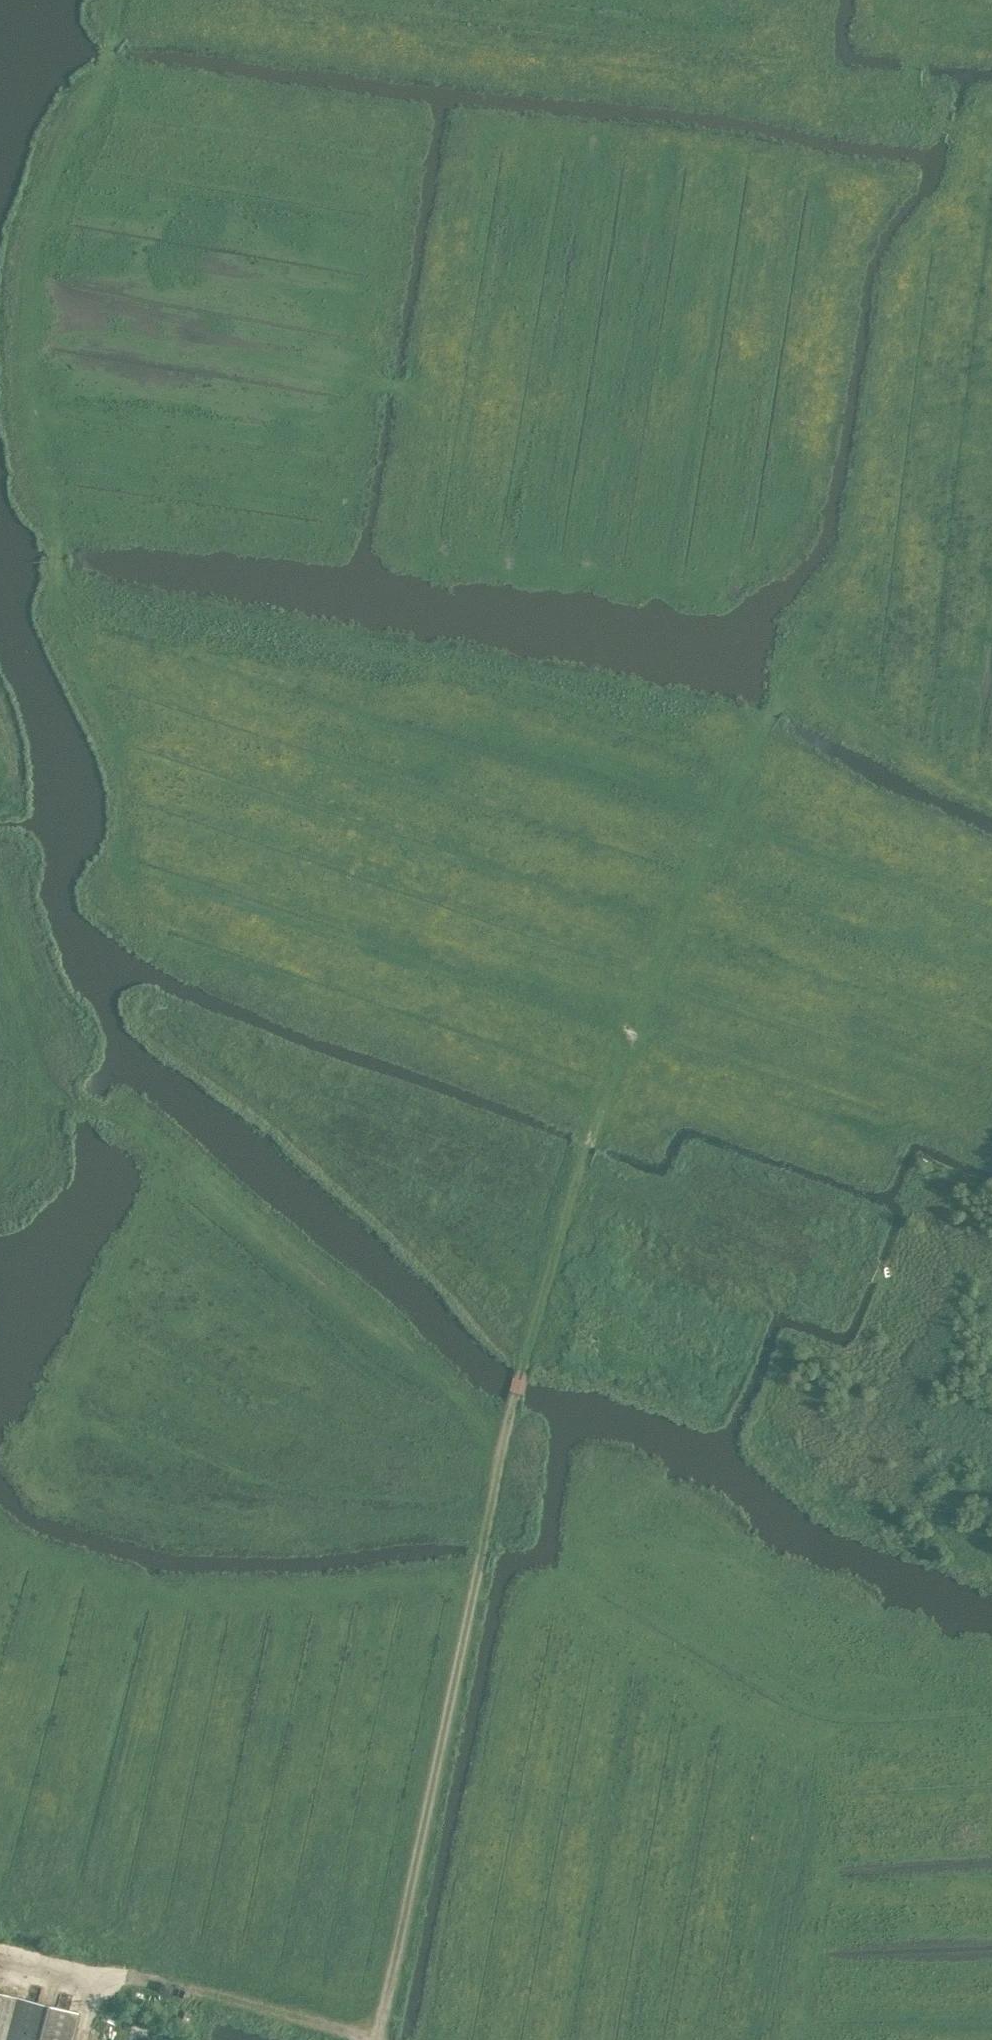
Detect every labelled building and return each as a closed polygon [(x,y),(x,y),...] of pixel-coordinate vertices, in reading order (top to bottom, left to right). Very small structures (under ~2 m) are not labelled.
[(17,1995),(0,1991),(0,2039),(4,2039),(17,1995)] [(77,2011),(17,1995),(4,2039),(69,2039),(77,2011)] [(105,2039),(121,2039),(123,2032),(108,2028),(105,2039)]
